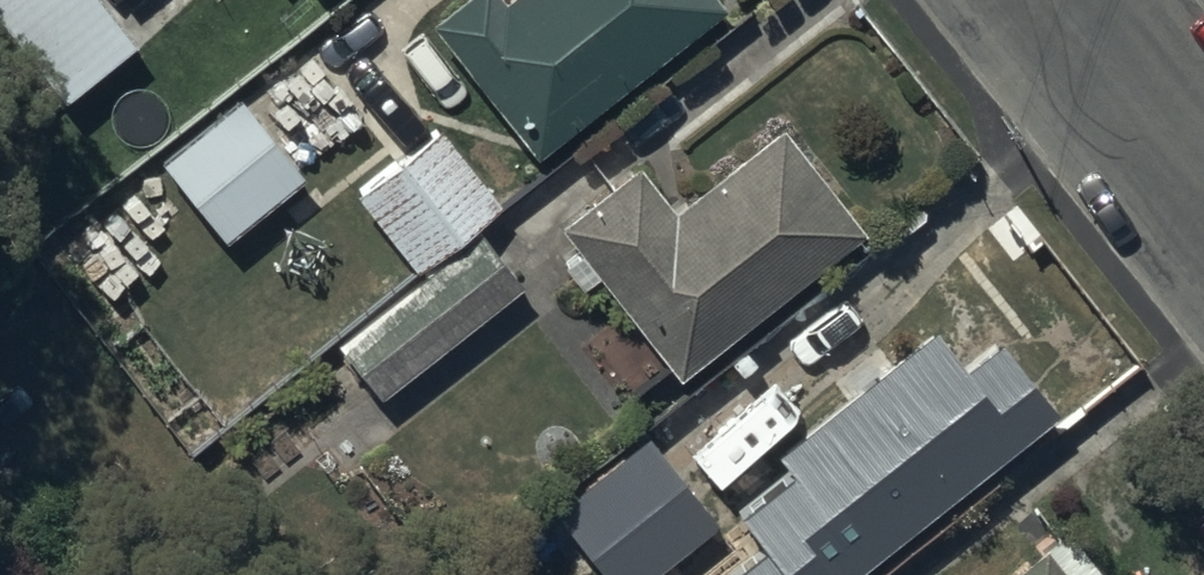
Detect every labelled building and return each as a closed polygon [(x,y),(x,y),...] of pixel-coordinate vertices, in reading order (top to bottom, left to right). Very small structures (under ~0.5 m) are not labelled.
[(105,0),(0,0),(0,18),(61,96),(135,39),(105,0)] [(726,0),(448,0),(429,15),(444,33),(472,68),(537,150),(726,1),(726,0)] [(299,180),(231,97),(154,155),(163,166),(155,172),(164,182),(130,210),(160,247),(193,220),(215,248),(299,180)] [(865,226),(779,120),(674,205),(634,156),(556,219),(579,249),(563,262),(581,283),(600,268),(684,372),(865,226)] [(501,202),(439,124),(353,193),(415,272),(501,202)] [(477,228),(336,338),(354,372),(384,398),(523,286),(477,228)] [(1058,418),(977,329),(976,307),(958,306),(955,335),(938,348),(928,335),(889,368),(874,349),(832,384),(844,400),(764,465),(816,528),(789,550),(809,574),(864,574),(1058,418)] [(713,524),(648,443),(551,527),(593,574),(654,574),(713,524)] [(1059,564),(1045,548),(1010,574),(1067,574),(1059,564)] [(1141,565),(1128,574),(1149,574),(1141,565)]
